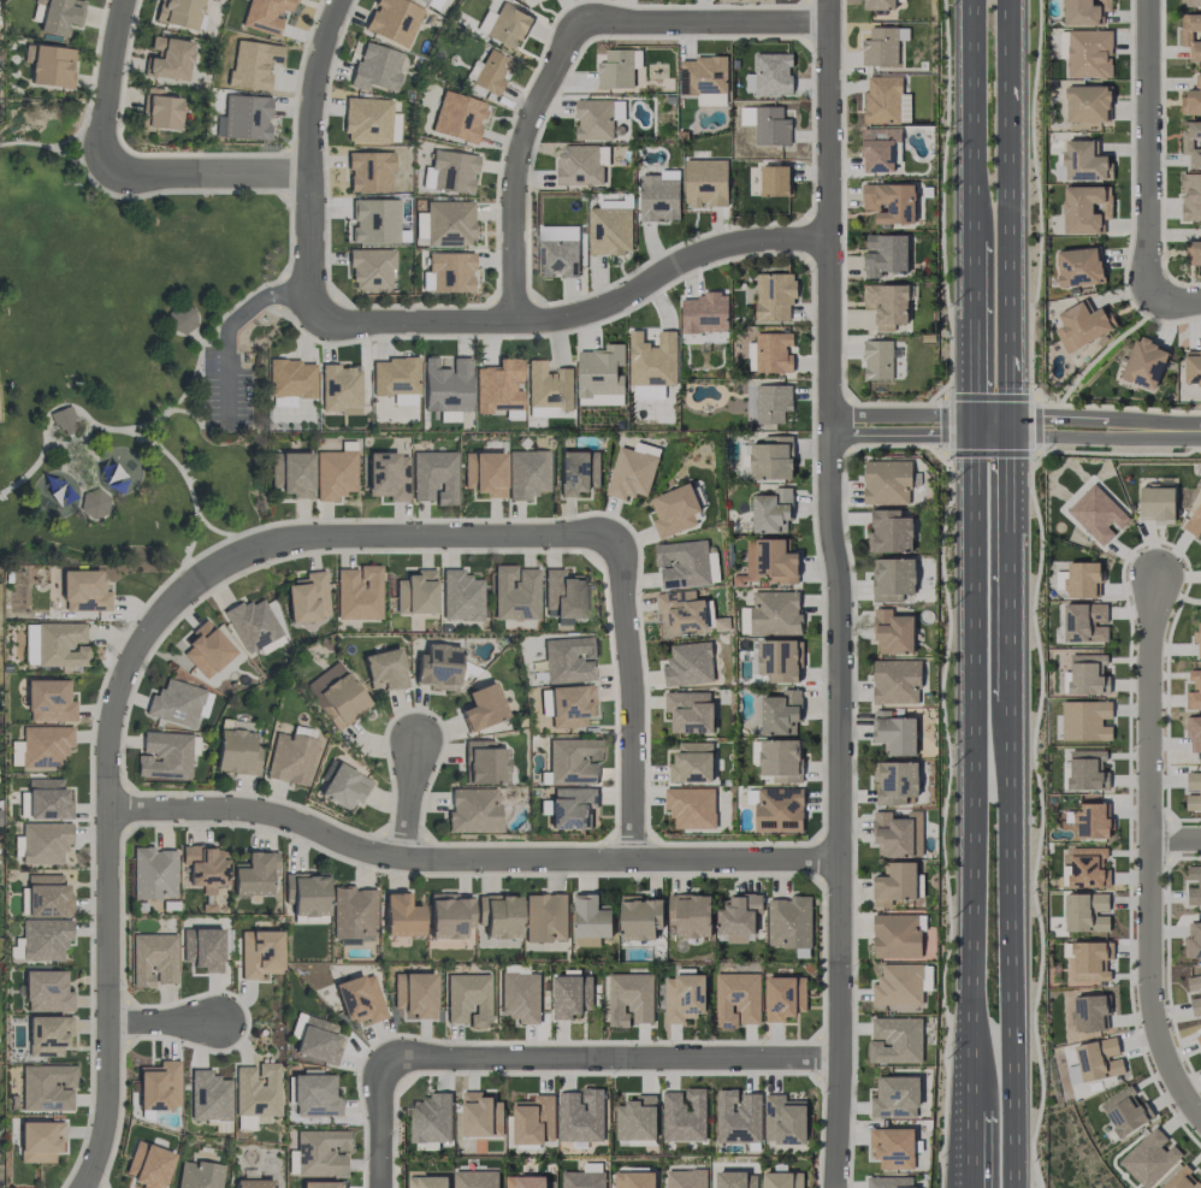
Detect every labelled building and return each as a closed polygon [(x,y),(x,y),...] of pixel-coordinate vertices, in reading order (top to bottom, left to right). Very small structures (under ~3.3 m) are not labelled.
[(62,36),(64,23),(79,26),(84,0),(83,0),(33,0),(29,21),(38,23),(37,32),(62,36)] [(193,31),(201,0),(157,0),(152,21),(193,31)] [(239,26),(275,37),(280,19),(276,18),(278,10),(289,13),(293,0),(247,0),(239,26)] [(401,0),(374,0),(361,29),(404,49),(422,10),(401,0)] [(435,11),(441,0),(417,0),(435,11)] [(895,9),(895,0),(864,0),(865,10),(895,9)] [(1099,12),(1111,11),(1111,0),(1063,0),(1063,26),(1099,25),(1099,12)] [(515,51),(531,17),(499,2),(483,36),(515,51)] [(1181,13),(1180,46),(1189,46),(1189,60),(1200,61),(1200,14),(1181,13)] [(897,66),(898,40),(908,40),(908,29),(861,28),(861,65),(897,66)] [(1112,31),(1067,30),(1066,77),(1111,78),(1112,31)] [(190,41),(150,36),(148,54),(146,54),(143,76),(185,81),(190,41)] [(282,46),(233,40),(227,86),(267,91),(269,75),(264,74),(265,62),(280,63),(282,46)] [(392,92),(403,53),(361,42),(358,55),(355,54),(346,86),(364,91),(366,85),(392,92)] [(28,85),(69,87),(70,47),(24,46),(24,62),(29,62),(28,85)] [(470,84),(496,97),(513,62),(487,49),(470,84)] [(597,88),(633,89),(633,68),(640,68),(641,50),(605,49),(605,62),(598,62),(597,88)] [(791,93),(791,52),(752,52),(753,73),(745,73),(745,94),(791,93)] [(726,57),(677,58),(678,94),(726,93),(726,57)] [(1195,90),(1182,89),(1182,114),(1200,114),(1200,74),(1195,74),(1195,90)] [(863,123),(910,122),(909,94),(902,94),(901,76),(867,77),(867,91),(863,91),(863,123)] [(1109,122),(1108,86),(1066,87),(1066,123),(1109,122)] [(178,98),(162,97),(162,89),(143,88),(140,128),(176,130),(178,98)] [(428,131),(472,145),(485,103),(441,90),(428,131)] [(268,96),(223,95),(221,139),(272,141),(273,125),(267,125),(268,96)] [(398,114),(390,113),(390,99),(343,98),(343,142),(397,143),(398,114)] [(624,100),(575,101),(576,140),(613,139),(612,120),(624,120),(624,100)] [(754,145),(790,145),(791,119),(782,119),(782,106),(755,106),(754,145)] [(1182,154),(1189,154),(1189,169),(1200,169),(1200,122),(1181,122),(1182,154)] [(862,172),(894,172),(894,159),(900,159),(901,129),(862,128),(862,172)] [(1063,140),(1064,180),(1111,179),(1111,175),(1107,175),(1107,156),(1093,156),(1093,140),(1063,140)] [(557,184),(602,185),(603,166),(607,166),(608,146),(559,144),(557,184)] [(476,155),(430,150),(428,168),(423,167),(420,188),(471,194),(476,155)] [(389,192),(390,153),(347,152),(347,191),(389,192)] [(728,206),(727,159),(684,160),(685,207),(728,206)] [(788,197),(789,167),(761,166),(760,196),(788,197)] [(679,219),(679,172),(639,173),(640,221),(656,221),(656,219),(679,219)] [(1200,220),(1200,174),(1181,174),(1181,221),(1200,220)] [(913,224),(914,185),(862,184),(862,207),(887,208),(887,212),(874,212),(874,224),(913,224)] [(1103,186),(1064,186),(1063,233),(1099,234),(1100,218),(1111,218),(1112,202),(1103,202),(1103,186)] [(471,201),(424,201),(425,246),(467,245),(467,235),(472,235),(471,201)] [(631,254),(631,207),(588,207),(588,254),(631,254)] [(1185,266),(1200,265),(1200,226),(1200,244),(1185,244),(1185,266)] [(863,251),(864,279),(880,278),(880,272),(907,272),(906,234),(865,235),(865,251),(863,251)] [(578,276),(577,240),(539,241),(539,277),(578,276)] [(1057,250),(1059,286),(1102,284),(1101,248),(1057,250)] [(389,289),(389,270),(393,270),(393,249),(347,250),(348,289),(389,289)] [(793,320),(793,273),(756,273),(755,320),(793,320)] [(907,325),(907,285),(863,284),(863,308),(875,308),(874,332),(893,332),(894,325),(907,325)] [(727,332),(727,295),(680,295),(681,332),(727,332)] [(198,327),(189,303),(163,313),(172,337),(198,327)] [(676,331),(658,331),(658,344),(642,344),(642,330),(629,330),(629,385),(676,385),(676,331)] [(791,372),(790,345),(793,345),(793,333),(755,333),(756,372),(791,372)] [(1120,377),(1152,391),(1170,350),(1137,336),(1120,377)] [(1200,336),(1200,351),(1184,351),(1185,385),(1200,385),(1200,336)] [(863,380),(892,380),(892,341),(864,340),(863,380)] [(624,343),(604,344),(604,350),(577,351),(578,405),(624,404),(623,372),(624,372),(624,343)] [(468,358),(451,358),(451,369),(436,369),(436,357),(422,357),(422,411),(468,411),(468,358)] [(416,358),(370,359),(370,396),(391,396),(391,405),(416,405),(416,358)] [(520,358),(496,359),(496,367),(473,368),(474,411),(520,411),(520,391),(513,391),(513,382),(520,382),(520,358)] [(314,396),(313,360),(266,361),(267,397),(314,396)] [(573,408),(572,370),(543,370),(543,360),(525,360),(526,409),(573,408)] [(319,413),(358,413),(358,366),(320,366),(319,413)] [(74,424),(68,405),(50,412),(57,430),(74,424)] [(790,479),(791,436),(762,435),(762,444),(750,444),(750,478),(790,479)] [(646,498),(660,448),(635,442),(633,450),(618,446),(605,494),(625,500),(627,493),(646,498)] [(354,493),(354,451),(316,451),(317,501),(335,501),(335,493),(354,493)] [(509,451),(509,501),(528,501),(528,493),(548,493),(547,451),(509,451)] [(558,452),(558,497),(579,497),(579,492),(590,492),(590,451),(558,452)] [(310,499),(311,453),(272,452),(271,491),(290,491),(290,499),(310,499)] [(403,502),(402,452),(365,453),(365,496),(387,495),(387,502),(403,502)] [(455,452),(410,452),(411,501),(433,501),(433,505),(455,505),(455,452)] [(462,490),(483,491),(482,498),(503,498),(503,454),(462,453),(462,490)] [(910,504),(910,460),(863,461),(863,505),(910,504)] [(658,539),(696,525),(692,513),(700,510),(690,483),(649,498),(657,518),(651,520),(658,539)] [(1129,518),(1093,483),(1066,512),(1102,547),(1117,531),(1129,518)] [(752,495),(753,533),(781,532),(781,520),(791,520),(791,487),(773,487),(773,495),(752,495)] [(1174,524),(1174,487),(1139,487),(1139,520),(1153,520),(1153,524),(1174,524)] [(107,493),(80,491),(79,514),(106,516),(107,493)] [(1181,527),(1199,540),(1200,542),(1200,500),(1181,527)] [(912,552),(912,517),(900,517),(901,510),(872,509),(871,531),(867,531),(867,551),(912,552)] [(797,580),(797,553),(785,553),(784,538),(746,539),(747,581),(797,580)] [(662,589),(710,585),(706,540),(654,544),(655,565),(660,565),(662,589)] [(711,583),(719,582),(715,552),(708,553),(711,583)] [(902,602),(902,594),(914,594),(915,559),(873,559),(873,602),(902,602)] [(1097,598),(1098,562),(1066,561),(1066,597),(1097,598)] [(379,620),(379,565),(358,565),(358,569),(334,569),(334,619),(379,620)] [(537,619),(536,569),(513,569),(513,565),(492,566),(492,620),(537,619)] [(434,570),(403,569),(403,580),(394,580),(394,614),(433,615),(434,570)] [(481,578),(461,577),(461,570),(441,569),(440,620),(480,620),(481,578)] [(583,618),(583,575),(562,575),(562,569),(542,569),(542,609),(554,609),(554,625),(570,625),(570,618),(583,618)] [(98,570),(61,570),(60,593),(47,593),(47,610),(109,611),(109,590),(98,590),(98,570)] [(327,616),(324,571),(303,572),(303,582),(284,583),(287,623),(317,622),(317,617),(327,616)] [(655,593),(657,615),(664,614),(666,633),(707,630),(705,599),(695,600),(694,590),(655,593)] [(752,635),(800,635),(799,590),(751,592),(752,635)] [(281,635),(259,594),(223,614),(244,654),(281,635)] [(1064,643),(1107,642),(1107,624),(1107,603),(1063,604),(1064,643)] [(749,634),(749,607),(741,607),(741,633),(749,634)] [(913,615),(892,616),(892,608),(874,609),(874,654),(913,653),(913,615)] [(179,653),(204,679),(234,652),(204,619),(189,632),(195,638),(179,653)] [(87,666),(87,645),(83,645),(84,623),(36,623),(36,666),(87,666)] [(24,624),(24,664),(35,664),(35,624),(24,624)] [(593,682),(592,659),(595,659),(594,638),(542,639),(544,684),(593,682)] [(767,683),(798,682),(798,668),(802,668),(802,640),(758,641),(758,675),(766,675),(767,683)] [(713,683),(710,641),(668,644),(670,665),(663,665),(664,686),(713,683)] [(458,646),(416,644),(414,687),(456,689),(458,646)] [(361,656),(368,689),(380,687),(382,692),(406,686),(398,647),(361,656)] [(1070,672),(1064,672),(1063,693),(1109,694),(1109,675),(1104,675),(1105,655),(1070,654),(1070,672)] [(920,661),(873,660),(872,703),(919,704),(920,661)] [(369,704),(334,661),(307,683),(341,727),(369,704)] [(1191,691),(1185,692),(1186,709),(1200,709),(1200,670),(1190,670),(1191,691)] [(142,715),(192,729),(203,689),(163,678),(158,696),(148,694),(142,715)] [(74,722),(74,700),(68,700),(68,680),(26,680),(26,721),(74,722)] [(506,717),(492,682),(464,693),(469,706),(457,711),(466,732),(506,717)] [(548,687),(549,728),(584,727),(584,717),(589,717),(588,702),(593,702),(592,685),(548,687)] [(540,716),(548,716),(547,689),(539,690),(540,716)] [(795,734),(795,722),(800,721),(800,689),(782,690),(782,695),(752,695),(753,735),(795,734)] [(670,734),(712,733),(711,691),(664,692),(664,712),(670,712),(670,734)] [(1062,741),(1112,740),(1111,726),(1102,726),(1101,719),(1111,719),(1111,701),(1061,701),(1062,741)] [(873,741),(887,741),(886,755),(915,755),(916,718),(890,718),(890,711),(873,711),(873,741)] [(1185,717),(1185,738),(1190,738),(1190,752),(1200,752),(1200,716),(1185,717)] [(71,726),(21,725),(20,767),(42,768),(42,770),(62,771),(63,748),(71,748),(71,726)] [(252,731),(215,730),(214,772),(256,774),(257,746),(251,745),(252,731)] [(316,740),(274,731),(264,778),(306,787),(316,740)] [(188,779),(190,734),(141,732),(140,756),(136,756),(135,776),(188,779)] [(785,776),(785,782),(800,783),(801,740),(760,739),(759,775),(785,776)] [(463,783),(505,784),(506,748),(492,748),(493,741),(464,740),(463,783)] [(546,740),(547,784),(596,784),(596,761),(600,761),(599,740),(546,740)] [(712,742),(676,742),(675,763),(669,762),(668,781),(711,782),(712,742)] [(1068,790),(1108,790),(1108,772),(1104,772),(1104,750),(1068,750),(1068,790)] [(349,813),(368,780),(335,761),(317,794),(349,813)] [(906,804),(906,797),(918,797),(917,762),(875,762),(875,805),(906,804)] [(1185,810),(1200,811),(1200,772),(1186,772),(1186,793),(1185,810)] [(62,779),(26,779),(26,818),(69,819),(70,802),(62,802),(62,779)] [(549,830),(587,830),(587,807),(597,807),(597,788),(548,789),(549,830)] [(715,788),(664,788),(664,810),(672,810),(673,829),(715,829),(715,788)] [(803,788),(756,788),(755,832),(802,833),(803,788)] [(448,833),(497,832),(496,789),(447,790),(448,833)] [(1109,838),(1109,817),(1105,817),(1105,803),(1075,804),(1076,839),(1109,838)] [(922,857),(922,811),(907,811),(906,818),(891,818),(891,812),(874,812),(873,846),(879,846),(879,856),(922,857)] [(69,824),(21,823),(20,864),(61,864),(61,851),(69,852),(69,824)] [(181,847),(181,872),(188,871),(188,886),(213,886),(226,886),(225,859),(218,859),(218,846),(181,847)] [(1064,887),(1109,887),(1109,868),(1106,868),(1106,847),(1065,846),(1064,887)] [(130,898),(174,899),(175,851),(151,851),(151,847),(131,847),(130,898)] [(270,895),(269,870),(276,870),(275,852),(244,852),(245,864),(231,864),(231,896),(270,895)] [(915,862),(885,862),(885,876),(873,876),(873,907),(891,907),(891,899),(916,899),(915,862)] [(1187,865),(1200,865),(1200,904),(1187,904),(1187,887),(1197,887),(1197,880),(1187,880),(1187,865)] [(325,873),(283,874),(283,890),(290,890),(291,916),(326,915),(325,873)] [(60,875),(27,874),(26,916),(71,917),(71,899),(66,899),(67,885),(60,884),(60,875)] [(374,890),(351,890),(351,886),(332,887),(332,938),(365,938),(365,936),(374,936),(374,890)] [(421,906),(407,906),(407,893),(384,893),(382,936),(420,937),(421,906)] [(612,937),(611,905),(598,905),(598,893),(574,894),(574,946),(599,946),(599,938),(612,937)] [(1108,893),(1064,894),(1064,932),(1109,931),(1109,914),(1108,914),(1108,893)] [(471,927),(470,894),(427,895),(428,939),(463,939),(462,928),(471,927)] [(566,942),(567,895),(525,894),(524,942),(566,942)] [(663,899),(640,898),(640,895),(620,895),(619,940),(655,941),(655,929),(662,929),(663,899)] [(710,895),(668,895),(668,924),(675,924),(675,938),(711,937),(710,895)] [(727,943),(747,943),(747,933),(755,933),(755,911),(762,911),(762,895),(729,895),(729,907),(717,907),(717,934),(727,934),(727,943)] [(768,899),(767,947),(810,947),(811,896),(789,895),(789,899),(768,899)] [(518,896),(477,896),(478,926),(483,926),(483,938),(519,938),(518,896)] [(919,914),(873,915),(874,958),(920,958),(919,914)] [(70,920),(21,920),(21,961),(62,961),(63,942),(70,942),(70,920)] [(1188,922),(1200,922),(1200,957),(1184,957),(1184,939),(1188,938),(1188,922)] [(181,962),(191,962),(191,971),(221,971),(220,929),(181,929),(181,962)] [(279,930),(239,931),(240,980),(259,979),(259,974),(280,974),(279,930)] [(175,984),(175,935),(131,934),(131,988),(153,988),(153,983),(175,984)] [(872,1004),(922,1004),(922,991),(931,991),(931,965),(880,964),(880,983),(872,983),(872,1004)] [(23,1011),(71,1011),(71,992),(65,992),(65,970),(23,971),(23,1011)] [(760,1024),(761,974),(716,972),(715,1027),(737,1028),(737,1024),(760,1024)] [(433,973),(392,973),(392,1009),(402,1009),(402,1019),(434,1019),(433,973)] [(540,1023),(539,973),(499,973),(499,1017),(518,1017),(518,1024),(540,1023)] [(652,973),(607,974),(608,1027),(631,1027),(630,1023),(653,1023),(652,973)] [(373,974),(334,983),(344,1024),(365,1019),(366,1023),(384,1019),(373,974)] [(445,1023),(465,1024),(465,1010),(470,1010),(469,1027),(488,1027),(489,975),(445,974),(445,1023)] [(705,976),(665,975),(664,1024),(684,1024),(685,1016),(705,1016),(705,976)] [(1185,977),(1200,975),(1200,1013),(1191,1015),(1190,999),(1199,998),(1197,991),(1188,991),(1185,977)] [(552,1019),(572,1020),(572,1012),(591,1012),(592,977),(553,976),(552,1019)] [(764,976),(765,1022),(786,1022),(785,1014),(806,1014),(805,976),(764,976)] [(1062,991),(1064,1032),(1103,1030),(1103,1014),(1110,1013),(1109,995),(1076,997),(1075,990),(1062,991)] [(342,1027),(304,1015),(292,1053),(330,1065),(342,1027)] [(70,1017),(26,1017),(27,1057),(63,1056),(63,1033),(71,1033),(70,1017)] [(922,1063),(922,1017),(870,1017),(869,1063),(922,1063)] [(1124,1074),(1121,1056),(1119,1056),(1116,1037),(1062,1047),(1063,1052),(1075,1050),(1077,1060),(1066,1061),(1070,1081),(1081,1079),(1081,1082),(1124,1074)] [(137,1111),(179,1110),(178,1060),(157,1061),(157,1067),(136,1067),(137,1111)] [(233,1067),(234,1130),(253,1130),(253,1123),(268,1123),(268,1116),(277,1116),(276,1063),(258,1063),(258,1081),(253,1081),(253,1067),(233,1067)] [(20,1064),(21,1111),(72,1110),(72,1064),(20,1064)] [(229,1121),(230,1078),(209,1078),(209,1070),(189,1069),(188,1120),(229,1121)] [(339,1116),(339,1100),(331,1100),(331,1075),(320,1075),(320,1069),(308,1069),(308,1075),(290,1075),(289,1105),(294,1105),(294,1116),(339,1116)] [(869,1117),(918,1118),(919,1077),(876,1075),(876,1097),(870,1097),(869,1117)] [(1119,1138),(1152,1119),(1141,1101),(1140,1103),(1129,1086),(1099,1104),(1119,1138)] [(558,1142),(603,1141),(603,1088),(581,1088),(581,1092),(558,1092),(558,1142)] [(684,1092),(663,1092),(663,1141),(705,1141),(705,1088),(684,1088),(684,1092)] [(760,1093),(738,1094),(738,1089),(716,1090),(717,1143),(761,1142),(760,1093)] [(501,1102),(493,1103),(493,1097),(482,1097),(482,1091),(461,1092),(462,1137),(502,1136),(501,1102)] [(452,1141),(450,1093),(429,1093),(429,1099),(410,1100),(411,1142),(452,1141)] [(534,1101),(513,1101),(512,1144),(554,1145),(555,1095),(534,1094),(534,1101)] [(805,1144),(806,1100),(785,1100),(785,1094),(765,1094),(764,1143),(805,1144)] [(615,1105),(616,1140),(656,1139),(655,1097),(625,1097),(625,1105),(615,1105)] [(1155,1126),(1118,1161),(1143,1187),(1148,1187),(1182,1155),(1170,1142),(1155,1126)] [(914,1129),(869,1128),(869,1160),(880,1160),(880,1169),(913,1169),(914,1129)] [(344,1175),(343,1153),(348,1152),(347,1129),(294,1129),(295,1175),(344,1175)] [(172,1152),(133,1141),(123,1176),(141,1181),(139,1187),(162,1187),(172,1152)] [(221,1165),(178,1160),(175,1187),(218,1187),(221,1165)] [(1198,1180),(1183,1165),(1158,1187),(1200,1187),(1200,1177),(1198,1180)] [(666,1170),(666,1187),(706,1187),(706,1169),(666,1170)] [(498,1170),(454,1170),(454,1187),(498,1187),(498,1170)] [(604,1171),(560,1172),(561,1187),(604,1187),(604,1171)] [(614,1171),(613,1187),(655,1187),(655,1172),(614,1171)] [(757,1172),(716,1171),(715,1187),(757,1187),(757,1172)] [(802,1173),(763,1172),(763,1187),(802,1187),(802,1173)] [(408,1176),(408,1187),(448,1187),(448,1176),(408,1176)] [(546,1176),(505,1176),(505,1187),(546,1187),(546,1176)] [(914,1176),(867,1177),(867,1187),(914,1187),(914,1176)] [(233,1180),(234,1187),(271,1187),(271,1180),(233,1180)]
